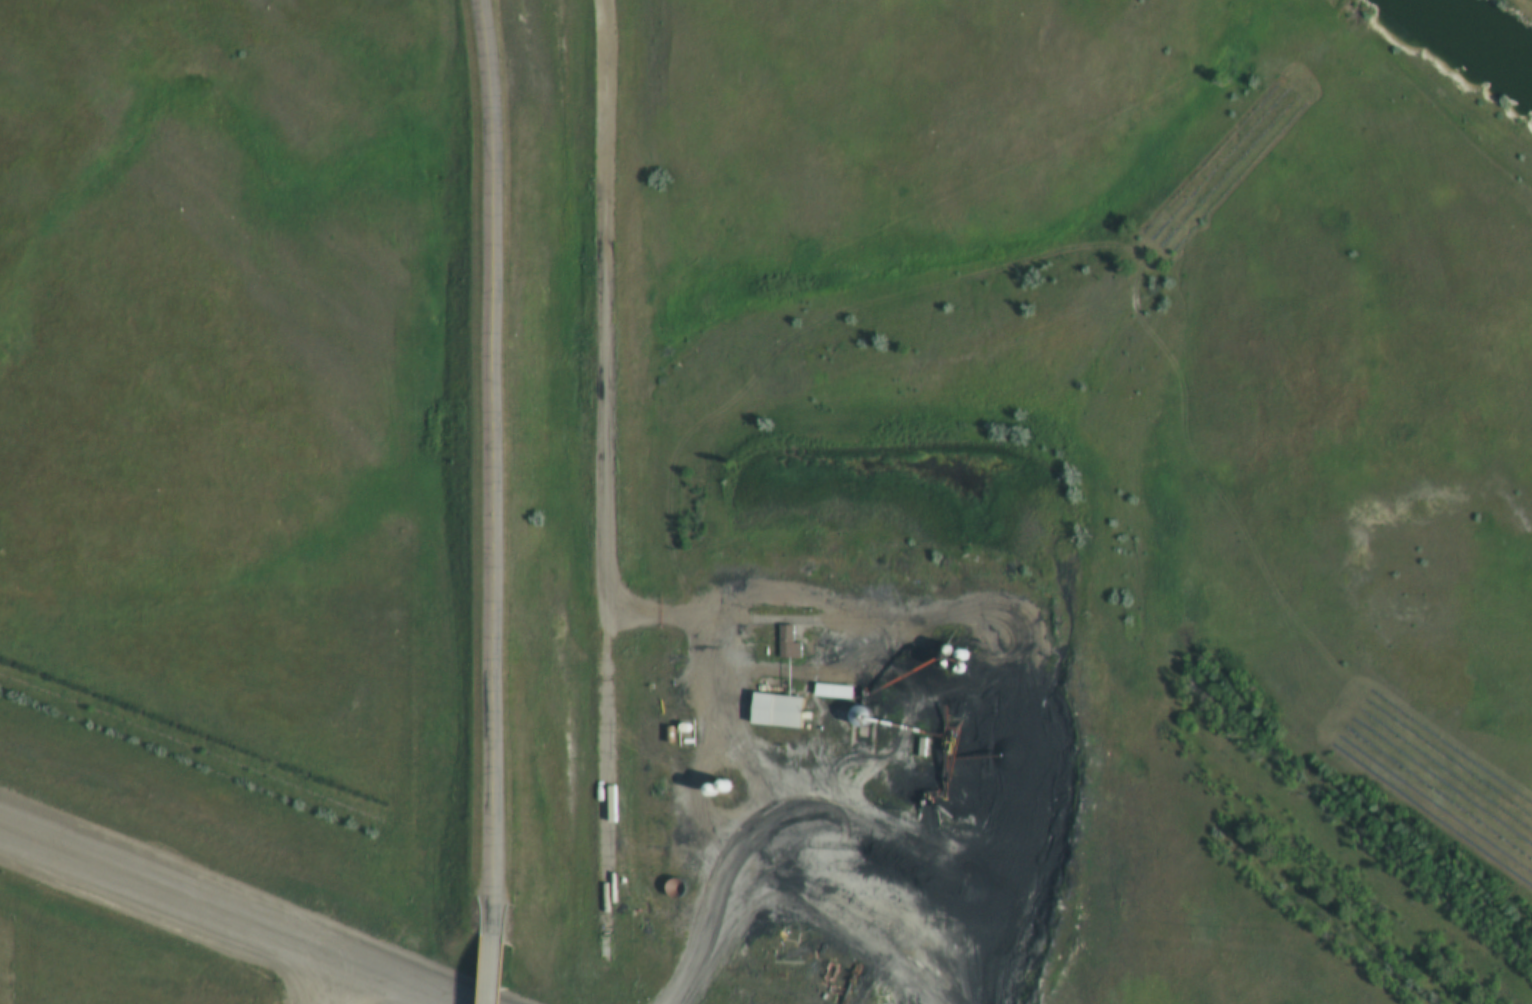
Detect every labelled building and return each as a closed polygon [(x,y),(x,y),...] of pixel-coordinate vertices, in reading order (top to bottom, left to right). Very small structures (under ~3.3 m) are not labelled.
[(806,659),(806,626),(786,626),(786,659),(806,659)] [(809,730),(810,698),(761,695),(759,727),(809,730)]
